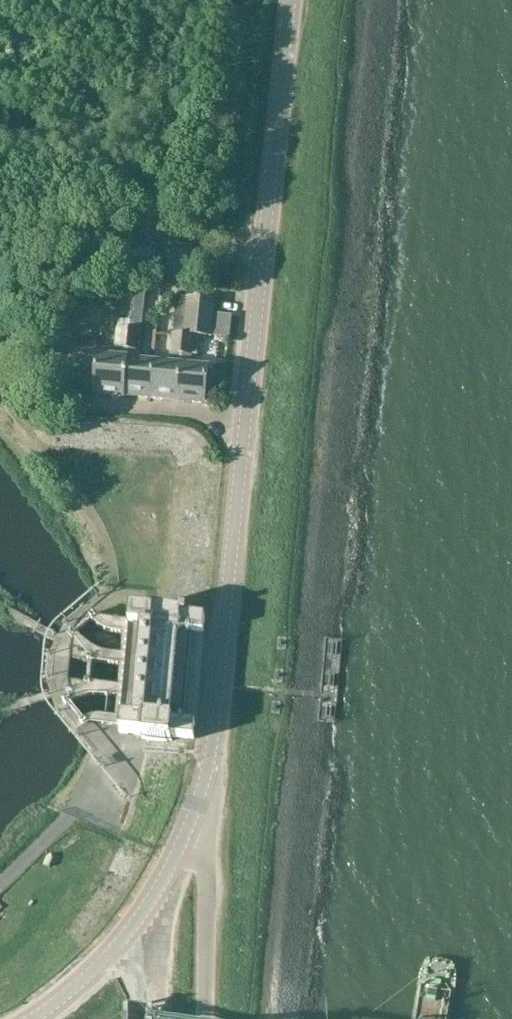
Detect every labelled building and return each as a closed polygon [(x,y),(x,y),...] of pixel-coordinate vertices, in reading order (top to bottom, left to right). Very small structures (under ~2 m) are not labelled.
[(188,297),(184,334),(177,401),(206,404),(209,368),(192,366),(193,355),(198,356),(200,336),(212,338),(216,300),(188,297)] [(121,303),(120,317),(131,318),(133,304),(121,303)] [(159,305),(158,333),(169,334),(170,305),(159,305)] [(151,399),(154,362),(139,361),(142,331),(141,330),(143,313),(133,312),(132,320),(131,329),(124,396),(151,399)] [(118,319),(118,328),(131,329),(132,320),(118,319)] [(124,396),(131,329),(118,328),(116,328),(113,359),(98,357),(96,357),(93,393),(124,396)] [(171,364),(154,362),(151,399),(177,401),(184,334),(174,333),(171,364)] [(72,360),(71,372),(84,373),(85,361),(72,360)] [(120,615),(121,605),(98,604),(98,614),(120,615)] [(186,614),(161,612),(155,611),(155,614),(132,612),(121,734),(143,736),(143,737),(173,740),(173,737),(188,739),(195,739),(206,618),(186,617),(186,614)] [(117,648),(118,636),(93,635),(93,647),(117,648)]
